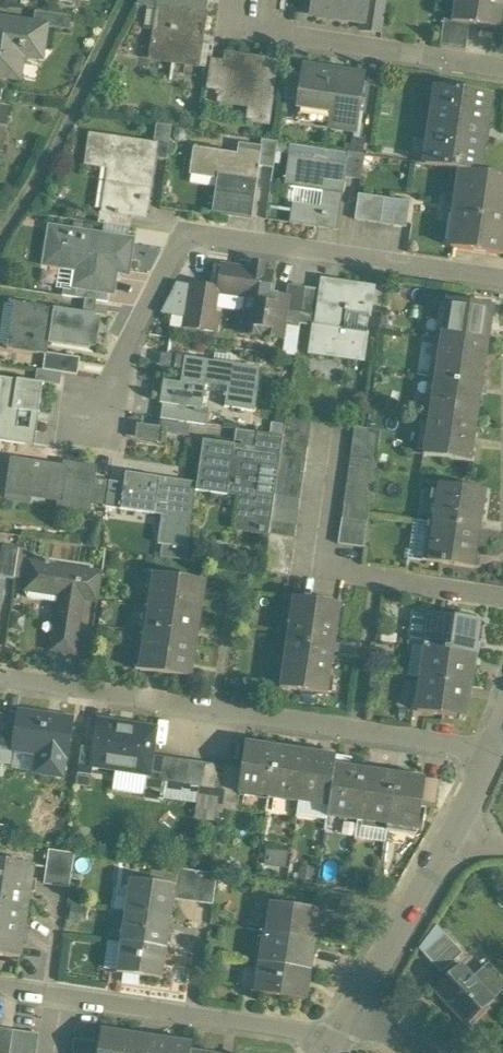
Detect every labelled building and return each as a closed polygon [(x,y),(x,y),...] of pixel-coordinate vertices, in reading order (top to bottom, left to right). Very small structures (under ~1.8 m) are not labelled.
[(136,5),(147,7),(147,8),(160,10),(153,54),(198,61),(200,42),(194,42),(195,33),(201,34),(206,1),(196,0),(139,0),(136,5)] [(313,9),(321,10),(320,16),(364,22),(364,23),(368,0),(315,0),(313,9)] [(374,0),(368,0),(364,23),(364,22),(362,30),(382,33),(387,2),(374,0)] [(453,20),(453,21),(470,23),(501,28),(502,11),(502,0),(456,0),(453,20)] [(72,16),(35,11),(33,24),(44,25),(44,27),(70,31),(72,16)] [(0,19),(0,76),(20,79),(24,47),(41,49),(44,27),(44,25),(33,24),(0,19)] [(470,23),(453,21),(453,20),(444,19),(440,45),(467,49),(470,23)] [(276,63),(227,56),(226,65),(222,90),(220,105),(255,110),(253,122),(268,124),(276,63)] [(226,65),(210,63),(207,88),(222,90),(226,65)] [(362,76),(305,67),(304,76),(300,102),(297,121),(331,125),(331,128),(354,131),(362,76)] [(304,76),(288,73),(284,99),(300,102),(304,76)] [(437,125),(485,131),(491,92),(437,85),(436,93),(442,94),(437,125)] [(0,109),(0,148),(3,149),(9,111),(0,109)] [(485,131),(437,125),(433,157),(427,157),(426,163),(463,169),(463,168),(480,170),(485,131)] [(155,147),(91,138),(88,161),(116,165),(110,211),(132,215),(145,216),(155,147)] [(278,141),(262,139),(260,152),(262,152),(260,167),(274,169),(278,141)] [(260,152),(238,149),(238,154),(194,148),(190,172),(217,176),(213,208),(248,213),(250,201),(255,201),(260,167),(262,152),(260,152)] [(364,154),(349,151),(347,166),(348,167),(346,180),(360,182),(364,154)] [(347,166),(290,157),(287,180),(317,185),(316,192),(324,193),(321,208),(294,204),(291,224),(338,231),(346,180),(348,167),(347,166)] [(463,168),(463,169),(457,207),(502,213),(502,174),(480,170),(463,168)] [(372,195),(359,193),(355,219),(368,221),(372,195)] [(385,197),(372,195),(368,221),(381,223),(385,197)] [(398,199),(385,197),(381,223),(394,225),(398,199)] [(411,200),(398,199),(394,225),(407,227),(411,200)] [(457,207),(451,245),(502,253),(502,213),(457,207)] [(110,211),(101,210),(99,223),(130,228),(132,215),(110,211)] [(130,228),(99,223),(97,238),(128,243),(130,228)] [(97,238),(53,231),(48,261),(81,266),(78,286),(111,291),(114,269),(126,271),(131,243),(128,243),(97,238)] [(273,274),(215,265),(214,268),(223,269),(220,288),(248,292),(242,333),(282,338),(286,311),(288,298),(270,296),(273,274)] [(374,287),(324,280),(317,325),(314,325),(311,346),(349,352),(348,357),(363,360),(367,332),(345,329),(347,310),(349,310),(350,307),(371,310),(374,287)] [(212,287),(191,283),(183,326),(216,332),(219,314),(208,312),(212,287)] [(111,291),(78,286),(77,297),(109,302),(111,291)] [(306,288),(290,286),(288,298),(286,311),(302,313),(306,288)] [(494,304),(447,297),(441,337),(489,343),(494,304)] [(96,314),(56,308),(56,310),(46,308),(46,306),(15,301),(8,349),(38,354),(40,342),(90,350),(96,314)] [(489,343),(441,337),(436,375),(483,382),(489,343)] [(81,358),(46,353),(44,370),(79,375),(81,358)] [(214,361),(185,356),(181,382),(165,380),(161,402),(194,407),(202,409),(207,379),(228,382),(225,405),(249,409),(255,366),(214,359),(214,361)] [(436,375),(430,375),(424,413),(430,414),(478,420),(483,382),(436,375)] [(18,379),(18,380),(0,377),(0,427),(18,429),(21,411),(40,414),(41,413),(40,412),(44,385),(45,385),(45,383),(18,379)] [(194,407),(163,402),(160,418),(191,423),(194,407)] [(478,420),(430,414),(425,453),(472,460),(478,420)] [(313,421),(287,417),(285,430),(311,434),(313,421)] [(191,435),(192,426),(168,421),(166,430),(191,435)] [(140,442),(165,441),(164,423),(139,424),(140,442)] [(0,427),(0,440),(25,444),(27,431),(18,429),(0,427)] [(382,431),(356,427),(354,440),(380,444),(382,431)] [(311,434),(285,430),(284,437),(283,443),(309,447),(311,434)] [(284,437),(259,433),(256,447),(282,450),(283,443),(284,437)] [(282,450),(256,447),(256,451),(244,450),(244,448),(236,447),(236,444),(205,440),(198,482),(197,490),(229,495),(231,481),(250,484),(244,524),(270,528),(275,495),(275,494),(259,491),(262,465),(279,468),(281,456),(282,450)] [(380,444),(354,440),(352,453),(378,457),(380,444)] [(309,447),(283,443),(282,450),(281,456),(307,460),(309,447)] [(378,457),(352,453),(350,466),(376,470),(378,457)] [(307,460),(281,456),(279,468),(279,469),(305,473),(307,460)] [(65,467),(13,460),(9,487),(61,495),(60,506),(90,510),(91,503),(94,478),(96,467),(66,463),(65,467)] [(376,470),(350,466),(348,479),(374,483),(376,470)] [(198,482),(127,471),(126,482),(122,508),(171,515),(166,544),(188,547),(197,490),(198,482)] [(110,480),(94,478),(91,503),(106,505),(110,480)] [(374,483),(348,479),(346,492),(372,496),(374,483)] [(126,482),(110,480),(106,505),(122,508),(126,482)] [(487,491),(439,484),(433,522),(481,529),(487,491)] [(372,496),(346,492),(344,505),(370,509),(372,496)] [(301,499),(275,495),(273,508),(299,512),(301,499)] [(370,509),(344,505),(342,518),(368,522),(370,509)] [(299,512),(273,508),(271,521),(297,525),(299,512)] [(368,522),(342,519),(339,544),(364,548),(368,522)] [(433,522),(418,520),(413,551),(410,551),(409,558),(423,560),(424,554),(428,555),(433,522)] [(297,525),(271,521),(270,528),(269,534),(295,538),(297,525)] [(481,529),(433,522),(428,555),(424,554),(423,560),(475,568),(481,529)] [(295,538),(269,534),(267,547),(293,551),(295,538)] [(2,545),(0,561),(0,577),(14,579),(18,548),(2,545)] [(103,572),(30,561),(25,591),(59,596),(51,651),(76,654),(84,599),(98,601),(103,572)] [(204,580),(157,574),(152,608),(199,615),(204,580)] [(342,604),(295,596),(281,687),(328,694),(342,604)] [(199,615),(152,608),(148,636),(194,643),(199,615)] [(480,620),(414,611),(409,645),(409,646),(426,648),(475,655),(477,638),(476,637),(478,621),(479,621),(480,620)] [(194,643),(148,636),(143,670),(189,677),(194,643)] [(475,655),(426,648),(422,678),(470,685),(475,655)] [(422,678),(417,709),(465,716),(466,715),(464,714),(467,697),(468,697),(470,685),(422,678)] [(72,719),(18,711),(17,719),(12,752),(36,756),(33,774),(63,779),(72,719)] [(3,717),(0,733),(0,764),(10,765),(12,752),(17,719),(3,717)] [(155,729),(99,721),(95,749),(92,766),(93,766),(147,774),(148,774),(151,755),(155,729)] [(276,747),(246,742),(238,794),(268,799),(269,799),(276,747)] [(95,749),(82,747),(76,786),(90,788),(93,766),(92,766),(95,749)] [(306,751),(276,747),(269,799),(298,804),(299,804),(306,751)] [(336,756),(306,751),(299,804),(329,808),(335,765),(336,756)] [(164,757),(151,755),(148,774),(147,774),(147,781),(160,783),(164,757)] [(177,759),(164,757),(160,783),(173,784),(177,759)] [(191,761),(177,759),(173,784),(187,786),(191,761)] [(203,763),(191,761),(187,786),(199,788),(203,763)] [(216,765),(203,763),(199,788),(212,790),(216,765)] [(229,767),(216,765),(212,790),(225,792),(229,767)] [(365,769),(335,765),(329,808),(327,817),(358,821),(365,769)] [(395,774),(365,769),(358,821),(388,826),(395,774)] [(426,778),(395,774),(388,826),(418,830),(426,778)] [(287,865),(288,850),(265,849),(265,864),(287,865)] [(75,854),(49,850),(44,880),(70,884),(75,854)] [(0,860),(0,909),(26,913),(34,865),(0,860)] [(198,872),(183,870),(180,894),(194,896),(198,872)] [(217,875),(198,872),(194,896),(194,899),(213,902),(217,875)] [(176,886),(130,880),(125,912),(130,913),(171,919),(176,886)] [(318,910),(271,903),(266,933),(314,940),(318,910)] [(0,909),(0,955),(19,958),(26,913),(0,909)] [(171,919),(130,913),(126,943),(167,949),(171,919)] [(266,933),(261,932),(256,962),(309,970),(314,940),(266,933)] [(445,934),(424,954),(442,973),(463,953),(445,934)] [(126,943),(121,942),(117,972),(162,979),(167,949),(126,943)] [(309,970),(256,962),(252,993),(305,1000),(309,970)] [(494,1000),(461,964),(434,989),(467,1025),(494,1000)] [(0,1028),(0,1052),(10,1052),(12,1043),(13,1030),(0,1028)] [(39,1034),(13,1030),(12,1043),(37,1047),(39,1034)] [(102,1030),(98,1052),(191,1052),(192,1043),(102,1030)] [(12,1043),(10,1052),(37,1052),(37,1047),(12,1043)]
